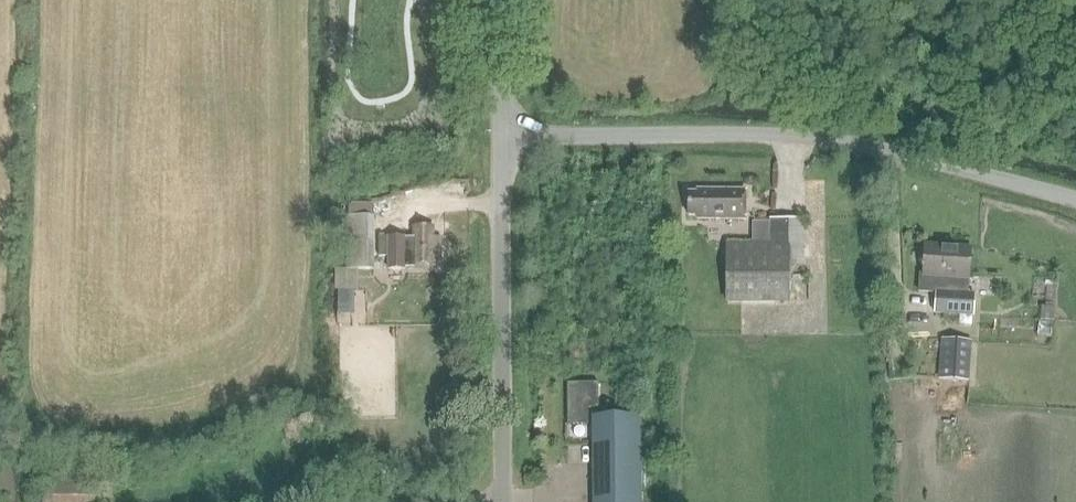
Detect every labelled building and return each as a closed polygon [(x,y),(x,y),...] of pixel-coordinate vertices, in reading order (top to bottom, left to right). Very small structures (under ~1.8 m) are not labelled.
[(697,219),(745,219),(746,191),(697,190),(697,193),(688,193),(688,216),(697,216),(697,219)] [(347,207),(347,217),(375,217),(375,204),(351,204),(347,204),(347,207)] [(374,270),(375,217),(347,217),(347,270),(374,270)] [(770,243),(726,243),(725,303),(788,303),(788,266),(803,266),(803,220),(770,220),(770,243)] [(389,257),(389,268),(389,269),(405,269),(405,268),(410,268),(410,269),(441,269),(441,237),(433,238),(433,226),(413,227),(414,238),(404,238),(404,237),(379,237),(379,257),(389,257)] [(968,295),(971,248),(925,246),(923,276),(920,275),(919,292),(939,293),(938,313),(935,313),(973,316),(974,295),(968,295)] [(354,291),(342,291),(338,291),(338,304),(342,304),(352,304),(354,304),(354,291)] [(1042,306),(1041,321),(1053,322),(1055,307),(1042,306)] [(969,382),(972,341),(941,339),(939,381),(969,382)] [(598,408),(598,383),(568,383),(568,425),(588,425),(588,408),(598,408)] [(598,501),(641,501),(640,417),(597,417),(598,501)] [(99,468),(42,470),(43,497),(100,496),(99,468)]
